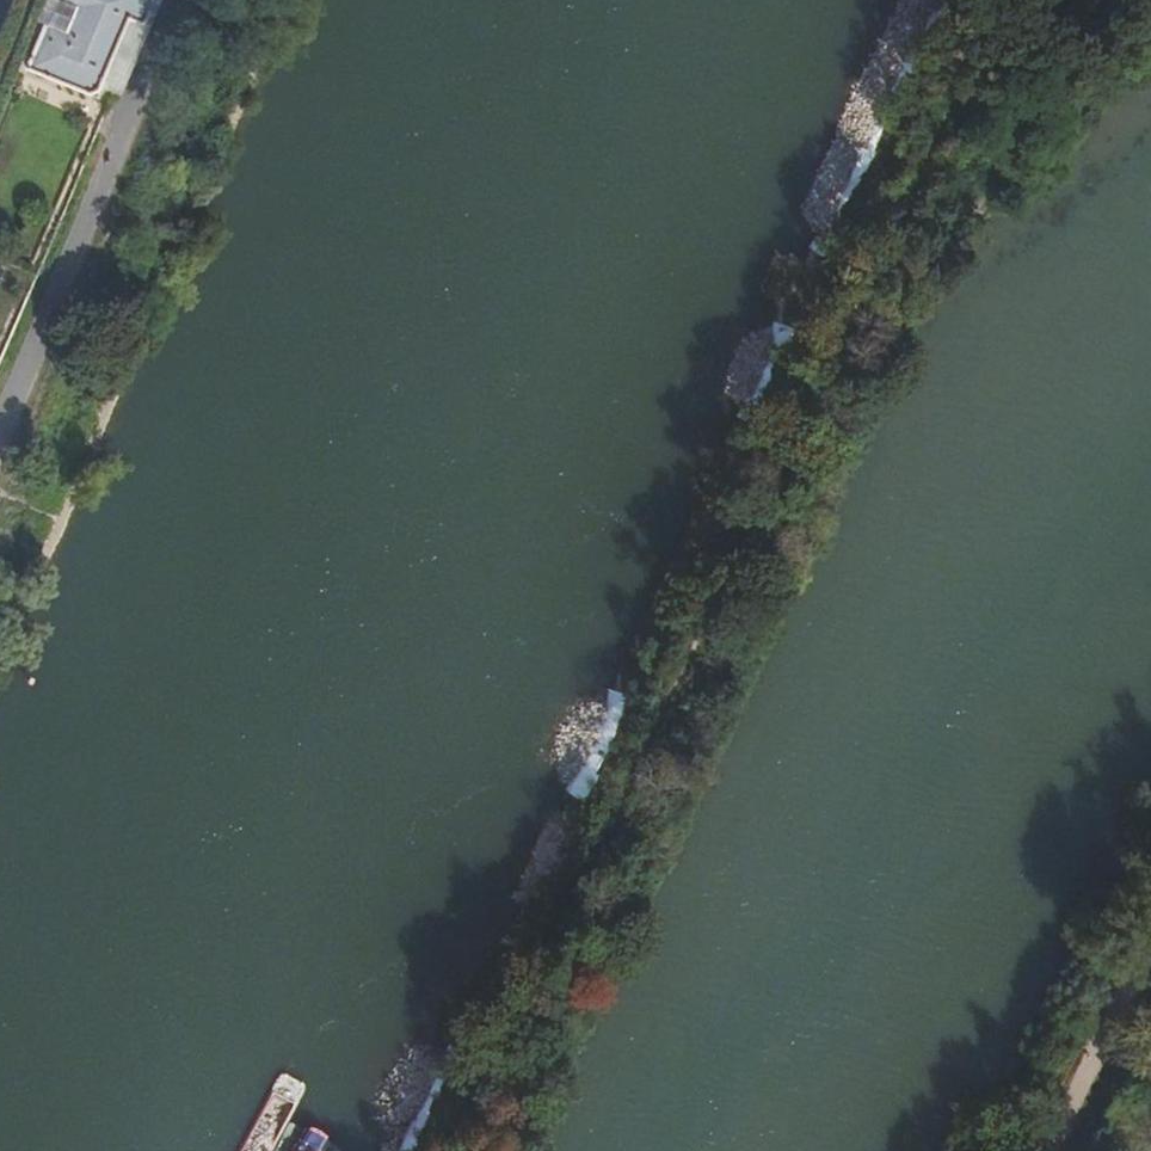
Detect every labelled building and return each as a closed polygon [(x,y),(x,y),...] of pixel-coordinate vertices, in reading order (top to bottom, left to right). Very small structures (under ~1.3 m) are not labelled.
[(37,18),(45,21),(27,65),(111,99),(153,0),(44,0),(37,18)]
